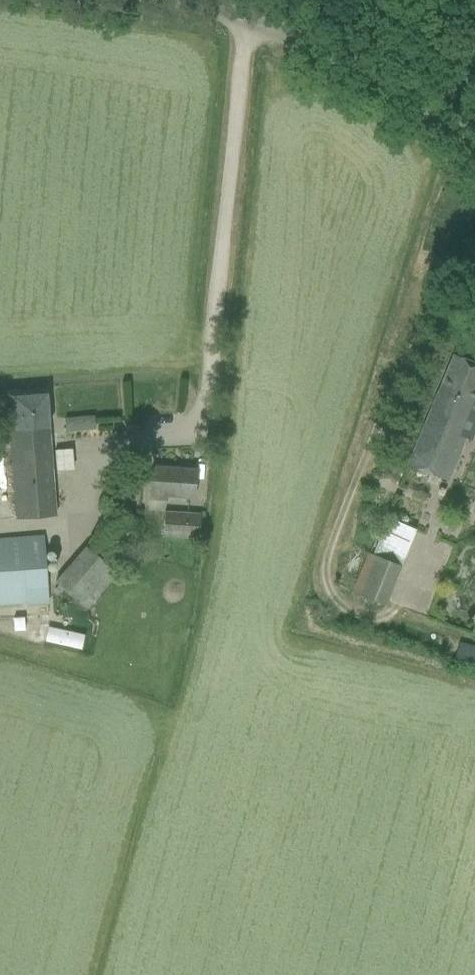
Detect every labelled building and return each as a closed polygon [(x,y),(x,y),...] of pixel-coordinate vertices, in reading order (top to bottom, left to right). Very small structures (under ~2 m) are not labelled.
[(406,464),(446,481),(464,437),(474,413),(474,364),(453,354),(446,373),(406,464)] [(0,431),(0,448),(10,447),(16,518),(35,517),(55,515),(46,388),(6,391),(9,430),(0,431)] [(94,416),(65,419),(66,432),(96,429),(94,416)] [(146,500),(166,501),(167,498),(193,499),(196,468),(150,465),(146,500)] [(55,582),(85,609),(118,571),(104,561),(137,524),(117,510),(55,582)] [(163,536),(199,538),(200,514),(165,512),(163,536)] [(353,593),(383,606),(414,529),(390,519),(375,556),(369,554),(353,593)] [(47,600),(42,536),(0,539),(0,603),(47,600)] [(474,666),(474,662),(474,648),(459,643),(454,661),(474,666)]
